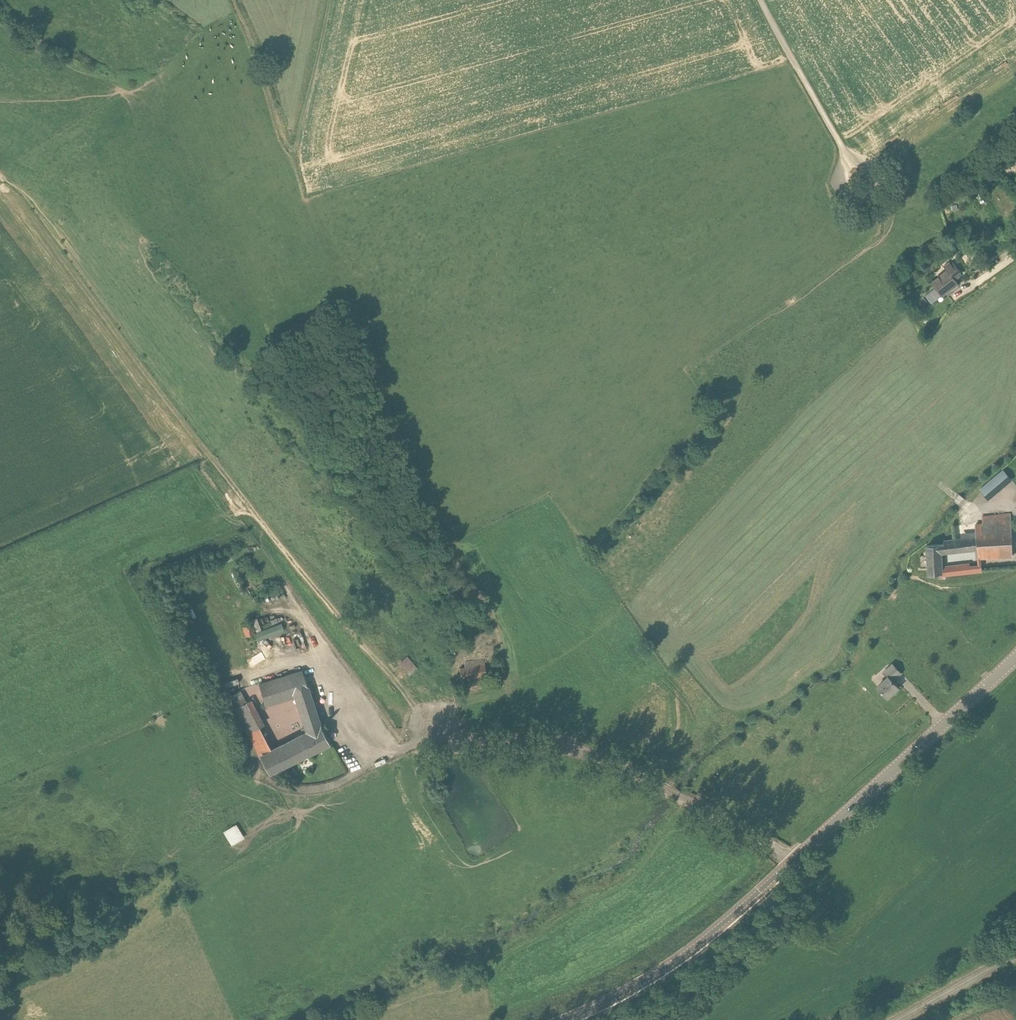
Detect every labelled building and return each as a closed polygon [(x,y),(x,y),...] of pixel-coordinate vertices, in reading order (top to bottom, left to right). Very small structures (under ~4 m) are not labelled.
[(1001,160),(1006,169),(1015,164),(1012,158),(1010,159),(1008,156),(1001,160)] [(930,303),(941,294),(942,296),(958,284),(955,279),(962,274),(951,261),(945,267),(947,270),(938,277),(932,282),(936,288),(925,297),(930,303)] [(991,500),(1014,478),(1004,467),(981,489),(991,500)] [(979,558),(981,558),(1012,557),(1012,548),(1010,514),(996,515),(982,516),(983,523),(978,523),(978,532),(979,549),(979,558)] [(943,574),(943,566),(942,553),(979,549),(978,532),(962,534),(962,538),(944,540),(944,544),(926,546),(927,575),(943,574)] [(981,565),(978,565),(969,566),(969,563),(951,565),(953,576),(982,573),(981,565)] [(255,633),(252,623),(242,626),(244,636),(255,633)] [(258,641),(284,631),(281,623),(255,633),(258,641)] [(249,659),(251,665),(264,658),(261,652),(249,659)] [(401,662),(411,674),(418,668),(407,656),(401,662)] [(486,674),(484,664),(484,659),(464,662),(465,667),(460,668),(461,678),(486,674)] [(899,687),(893,681),(902,673),(893,663),(882,672),(886,677),(877,686),(888,698),(899,687)] [(309,754),(329,744),(317,717),(302,671),(259,685),(265,706),(294,698),(305,731),(270,750),(246,703),(240,690),(230,695),(237,708),(236,709),(269,773),(309,753),(309,754)] [(236,824),(223,832),(232,845),(244,837),(236,824)]
